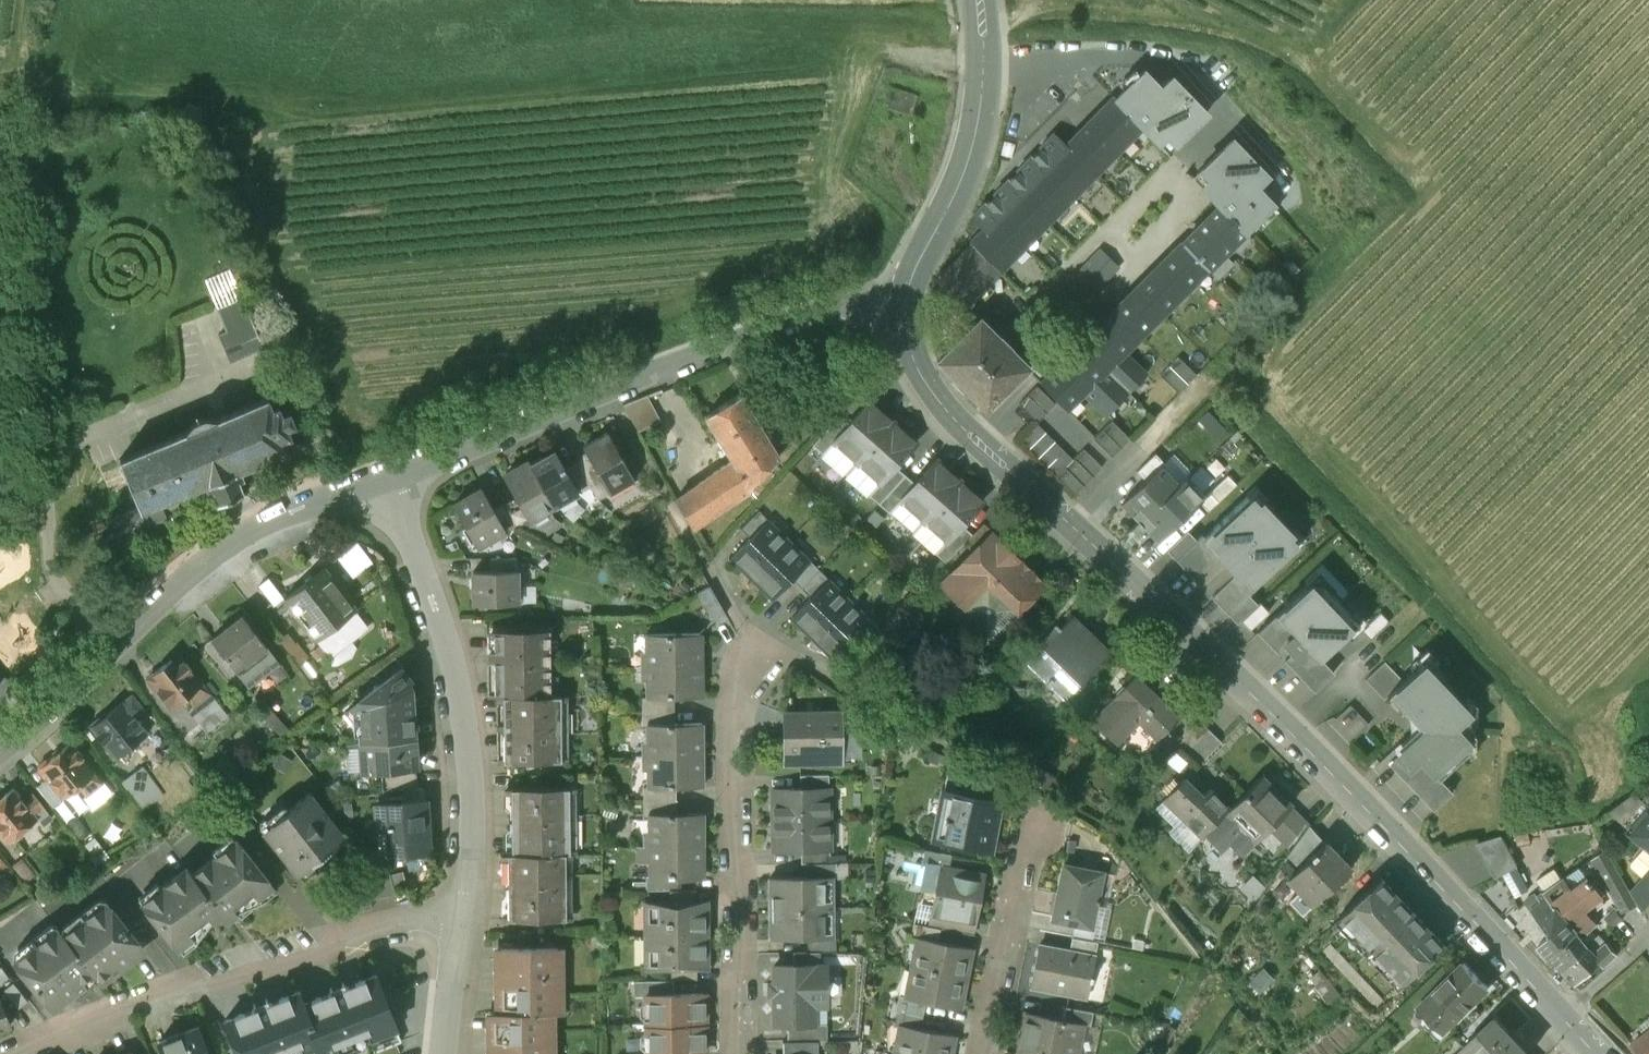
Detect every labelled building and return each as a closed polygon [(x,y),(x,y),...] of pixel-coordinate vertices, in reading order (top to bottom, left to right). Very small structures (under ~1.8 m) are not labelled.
[(1144,71),(1116,98),(1142,124),(1141,125),(1158,142),(1167,133),(1176,142),(1206,113),(1172,78),(1161,88),(1144,71)] [(889,85),(882,102),(906,111),(913,94),(889,85)] [(970,244),(997,270),(1141,125),(1142,124),(1116,98),(1115,97),(1067,146),(1055,134),(972,218),(984,230),(970,244)] [(1267,175),(1233,139),(1202,169),(1211,178),(1202,187),(1220,206),(1221,205),(1245,230),(1272,203),(1256,186),(1267,175)] [(1249,234),(1245,230),(1221,205),(1220,206),(1182,244),(1207,268),(1218,279),(1233,263),(1222,252),(1229,246),(1233,251),(1240,251),(1249,241),(1249,234)] [(963,305),(997,270),(970,244),(936,279),(963,305)] [(1182,244),(1042,384),(1067,408),(1083,392),(1107,415),(1146,376),(1123,352),(1207,268),(1182,244)] [(1072,279),(1090,296),(1118,266),(1100,250),(1072,279)] [(264,349),(241,298),(216,309),(225,330),(217,333),(230,364),(264,349)] [(980,318),(937,361),(956,380),(951,384),(963,396),(967,391),(986,410),(1029,367),(980,318)] [(1022,439),(1078,493),(1106,464),(1092,450),(1099,442),(1039,383),(1021,402),(1040,421),(1022,439)] [(734,460),(750,486),(780,457),(740,395),(706,417),(734,460)] [(622,406),(638,433),(660,422),(647,396),(622,406)] [(193,424),(186,432),(117,460),(138,509),(139,513),(160,504),(204,484),(209,496),(214,494),(219,507),(244,496),(239,483),(245,481),(241,470),(284,452),(280,440),(290,436),(287,428),(294,425),(289,412),(282,415),(278,407),(271,410),(267,399),(216,420),(205,419),(193,424)] [(845,474),(846,475),(893,423),(869,402),(848,425),(834,441),(835,441),(824,454),(846,474),(845,474)] [(823,455),(824,454),(835,441),(834,441),(848,425),(838,416),(812,445),(823,455)] [(1116,418),(1096,438),(1116,457),(1135,437),(1116,418)] [(848,475),(869,494),(880,481),(881,482),(895,466),(916,443),(893,423),(846,475),(847,476),(848,475)] [(582,447),(589,460),(602,483),(609,494),(634,480),(607,433),(582,447)] [(555,452),(531,466),(554,506),(578,492),(565,468),(555,452)] [(589,460),(578,466),(590,486),(591,489),(602,483),(589,460)] [(734,460),(676,500),(692,530),(753,489),(750,486),(734,460)] [(912,534),(913,534),(960,482),(936,461),(915,484),(901,500),(902,501),(891,513),(912,533),(912,534)] [(504,476),(515,497),(529,521),(554,506),(531,466),(529,462),(504,476)] [(576,462),(565,468),(578,492),(590,486),(578,466),(576,462)] [(868,495),(879,505),(905,475),(895,466),(881,482),(880,481),(869,494),(868,495)] [(1188,479),(1140,525),(1159,544),(1207,498),(1203,494),(1216,482),(1202,467),(1189,480),(1188,479)] [(1179,486),(1162,468),(1122,505),(1140,525),(1188,479),(1188,478),(1179,486)] [(890,514),(891,513),(902,501),(901,500),(915,484),(905,475),(879,505),(890,514)] [(914,534),(936,553),(947,541),(948,542),(962,526),(983,503),(960,482),(913,534),(914,535),(914,534)] [(481,489),(452,505),(476,547),(504,531),(505,530),(493,509),(481,489)] [(515,497),(504,504),(518,526),(518,527),(529,521),(515,497)] [(1249,497),(1204,541),(1228,566),(1278,518),(1263,502),(1258,506),(1249,497)] [(505,530),(504,531),(506,533),(518,526),(504,504),(504,503),(493,509),(505,530)] [(177,537),(160,504),(139,513),(138,509),(109,520),(127,561),(177,537)] [(759,511),(741,530),(750,539),(767,521),(768,520),(759,511)] [(1278,518),(1228,566),(1237,575),(1252,591),(1253,590),(1282,563),(1298,548),(1289,538),(1293,534),(1278,518)] [(788,542),(767,521),(750,539),(731,558),(752,579),(788,542)] [(993,538),(994,539),(996,537),(984,525),(973,535),(964,545),(976,556),(993,538)] [(946,564),(964,545),(973,535),(962,526),(948,542),(947,541),(936,553),(935,554),(946,564)] [(994,539),(993,538),(976,556),(944,588),(960,604),(983,581),(1016,614),(1043,587),(994,539)] [(788,542),(752,579),(773,599),(792,580),(809,562),(788,542)] [(490,559),(490,572),(517,571),(517,559),(490,559)] [(809,562),(792,580),(801,589),(820,571),(810,561),(809,562)] [(1323,567),(1306,583),(1309,586),(1323,586),(1339,603),(1349,594),(1323,567)] [(323,569),(285,598),(317,639),(355,610),(323,569)] [(490,572),(473,572),(473,605),(517,605),(517,571),(490,572)] [(820,571),(801,589),(811,598),(828,581),(829,579),(820,571)] [(1252,591),(1237,575),(1212,599),(1238,626),(1242,623),(1259,607),(1250,598),(1255,593),(1253,590),(1252,591)] [(849,602),(828,581),(811,598),(791,618),(813,639),(849,602)] [(709,586),(696,593),(713,622),(726,615),(709,586)] [(1309,586),(1276,617),(1295,636),(1285,645),(1287,647),(1294,654),(1296,656),(1305,647),(1319,662),(1321,660),(1359,624),(1339,603),(1323,586),(1309,586)] [(849,602),(813,639),(833,659),(853,640),(870,622),(849,602)] [(1259,607),(1242,623),(1251,632),(1270,614),(1261,605),(1259,607)] [(1381,614),(1362,632),(1371,641),(1390,623),(1381,614)] [(242,616),(212,640),(235,670),(262,650),(261,649),(266,645),(250,624),(249,625),(242,616)] [(1295,636),(1276,617),(1258,634),(1278,655),(1287,647),(1285,645),(1295,636)] [(871,621),(870,622),(853,640),(862,649),(880,631),(871,621)] [(1050,681),(1047,684),(1065,702),(1110,657),(1074,621),(1051,643),(1046,638),(1026,657),(1050,681)] [(503,696),(551,696),(550,630),(494,631),(495,697),(503,696)] [(649,667),(699,666),(699,653),(701,653),(700,634),(645,635),(646,652),(649,652),(649,667)] [(1296,656),(1294,654),(1285,662),(1316,694),(1335,676),(1321,660),(1319,662),(1305,647),(1296,656)] [(208,692),(176,651),(145,674),(171,706),(185,694),(193,704),(208,692)] [(381,684),(401,669),(403,667),(394,656),(372,673),(380,684),(381,684)] [(1404,683),(1388,697),(1389,698),(1407,718),(1412,713),(1418,719),(1418,739),(1408,749),(1417,759),(1438,782),(1440,780),(1466,755),(1468,754),(1469,710),(1443,683),(1447,680),(1427,660),(1404,683)] [(1385,664),(1366,682),(1385,702),(1389,698),(1388,697),(1404,683),(1385,664)] [(699,678),(699,666),(649,667),(649,681),(646,681),(646,697),(646,698),(673,698),(701,698),(701,678),(699,678)] [(413,737),(411,698),(408,694),(411,692),(410,686),(407,682),(409,679),(401,669),(381,684),(380,684),(378,685),(373,685),(373,690),(351,706),(358,716),(360,741),(363,741),(413,737)] [(1162,737),(1169,731),(1179,720),(1168,709),(1137,679),(1117,698),(1119,700),(1095,723),(1118,745),(1144,719),(1162,737)] [(107,714),(105,712),(90,723),(116,757),(147,734),(134,717),(143,710),(132,696),(107,714)] [(551,696),(503,696),(504,762),(561,761),(560,696),(551,696)] [(646,698),(646,697),(641,697),(641,711),(674,711),(673,698),(646,698)] [(1169,731),(1179,741),(1197,719),(1178,700),(1168,709),(1179,720),(1169,731)] [(674,711),(641,711),(641,726),(647,726),(647,724),(674,724),(674,711)] [(840,712),(784,713),(785,763),(835,762),(834,743),(840,743),(840,712)] [(1179,741),(1177,743),(1202,767),(1224,744),(1197,719),(1179,741)] [(647,724),(647,726),(647,742),(650,742),(650,756),(700,755),(700,743),(702,743),(701,723),(674,724),(647,724)] [(380,771),(416,768),(413,737),(363,741),(365,772),(380,771)] [(44,778),(48,778),(63,799),(79,787),(86,796),(101,785),(81,759),(82,756),(78,751),(76,751),(70,744),(50,759),(46,758),(39,764),(38,771),(44,778)] [(700,755),(650,756),(650,771),(647,771),(647,787),(647,788),(675,787),(702,787),(702,768),(700,768),(700,755)] [(1417,759),(1409,767),(1399,757),(1390,766),(1434,813),(1453,795),(1440,780),(1438,782),(1417,759)] [(416,768),(380,771),(382,791),(417,789),(416,768)] [(948,770),(944,792),(972,798),(977,776),(948,770)] [(828,775),(800,776),(800,789),(829,789),(828,775)] [(1230,812),(1204,838),(1223,856),(1231,848),(1243,860),(1293,808),(1263,779),(1230,812)] [(647,788),(647,787),(642,787),(642,801),(675,800),(675,787),(647,788)] [(1212,794),(1218,800),(1225,793),(1219,787),(1212,794)] [(511,788),(512,854),(565,854),(568,854),(568,788),(511,788)] [(38,820),(34,816),(44,808),(33,794),(23,801),(14,789),(0,799),(0,834),(7,843),(38,820)] [(829,791),(829,789),(800,789),(772,789),(773,805),(772,805),(772,813),(773,813),(773,820),(824,819),(825,792),(829,791)] [(1204,838),(1230,812),(1218,800),(1212,794),(1209,791),(1181,820),(1195,833),(1202,840),(1204,838)] [(284,851),(287,855),(286,859),(297,873),(311,862),(316,870),(336,854),(331,847),(344,836),(310,792),(262,829),(281,853),(284,851)] [(950,821),(947,840),(989,848),(997,803),(972,798),(944,792),(938,818),(950,821)] [(675,800),(642,801),(643,816),(648,816),(648,814),(675,814),(675,800)] [(1641,836),(1648,827),(1648,802),(1647,800),(1626,823),(1641,836)] [(425,801),(375,805),(377,828),(391,827),(393,855),(429,853),(425,801)] [(648,814),(648,816),(648,831),(651,831),(651,846),(701,845),(701,832),(703,832),(703,813),(675,814),(648,814)] [(950,821),(938,818),(935,837),(947,840),(950,821)] [(824,819),(773,820),(773,827),(772,827),(772,836),(773,836),(773,851),(800,851),(830,851),(830,848),(825,848),(824,819)] [(1191,856),(1202,840),(1195,833),(1181,847),(1191,856)] [(1317,855),(1326,847),(1315,836),(1295,856),(1302,864),(1305,861),(1308,864),(1314,859),(1313,858),(1317,854),(1317,855)] [(1514,870),(1517,867),(1503,837),(1476,846),(1495,880),(1502,876),(1514,870)] [(232,910),(234,912),(262,900),(257,895),(271,884),(236,839),(192,874),(219,909),(225,916),(232,910)] [(701,845),(651,846),(652,860),(649,860),(649,876),(649,878),(676,877),(704,877),(703,857),(701,857),(701,845)] [(1335,888),(1341,894),(1352,883),(1346,876),(1351,872),(1326,847),(1317,855),(1317,854),(1313,858),(1314,859),(1308,864),(1290,882),(1302,895),(1291,905),(1303,918),(1335,888)] [(1645,847),(1633,857),(1632,863),(1642,872),(1648,866),(1648,847),(1645,847)] [(1607,849),(1594,858),(1624,912),(1638,904),(1607,849)] [(830,851),(800,851),(800,864),(806,864),(830,864),(830,851)] [(512,854),(508,854),(508,920),(565,920),(565,854),(512,854)] [(830,864),(806,864),(806,877),(832,877),(832,879),(835,879),(835,864),(830,864)] [(1052,920),(1091,927),(1102,872),(1063,865),(1052,920)] [(1639,903),(1648,894),(1648,866),(1642,872),(1628,882),(1639,903)] [(195,941),(213,918),(212,915),(219,909),(192,874),(186,867),(142,902),(177,946),(190,936),(195,941)] [(969,920),(974,917),(981,881),(978,876),(975,875),(972,870),(963,868),(958,872),(947,869),(942,873),(940,883),(943,886),(939,888),(935,910),(938,914),(969,920)] [(1526,891),(1514,870),(1502,876),(1515,897),(1526,891)] [(649,878),(649,876),(645,876),(645,891),(668,890),(677,890),(676,877),(649,878)] [(832,936),(832,879),(832,877),(806,877),(769,878),(770,940),(806,939),(832,939),(832,936)] [(1589,907),(1600,897),(1590,877),(1578,888),(1581,891),(1577,893),(1563,879),(1543,892),(1562,914),(1576,902),(1581,907),(1586,904),(1589,907)] [(1339,920),(1403,986),(1444,947),(1410,911),(1403,917),(1395,908),(1401,902),(1380,881),(1339,920)] [(677,890),(668,890),(669,904),(696,903),(696,890),(677,890)] [(1543,892),(1539,896),(1536,893),(1524,903),(1552,935),(1539,947),(1549,958),(1576,933),(1577,932),(1562,914),(1543,892)] [(63,935),(93,973),(99,980),(109,972),(112,976),(132,960),(129,956),(141,946),(106,902),(88,916),(86,913),(76,922),(78,924),(63,935)] [(1403,917),(1410,911),(1401,902),(1395,908),(1403,917)] [(1576,902),(1562,914),(1577,932),(1576,933),(1581,939),(1596,926),(1581,907),(1576,902)] [(704,903),(696,903),(669,904),(646,904),(647,935),(704,935),(704,903)] [(938,914),(933,917),(932,926),(939,927),(967,933),(969,920),(938,914)] [(1375,1013),(1403,986),(1339,920),(1327,932),(1337,942),(1321,957),(1375,1013)] [(910,937),(916,938),(916,936),(937,940),(939,927),(932,926),(913,922),(910,937)] [(33,948),(15,962),(50,1007),(62,997),(66,1002),(86,986),(82,981),(93,973),(63,935),(58,929),(44,940),(42,938),(32,946),(33,948)] [(1576,933),(1549,958),(1562,972),(1588,948),(1581,939),(1576,933)] [(704,935),(647,935),(647,967),(670,966),(696,966),(705,966),(704,935)] [(832,939),(806,939),(807,953),(819,953),(836,952),(835,936),(832,936),(832,939)] [(916,938),(910,967),(965,978),(972,947),(937,940),(916,936),(916,938)] [(1072,936),(1069,949),(1094,954),(1097,941),(1072,936)] [(1594,954),(1599,963),(1603,969),(1618,955),(1608,942),(1594,954)] [(1031,986),(1086,997),(1089,981),(1093,981),(1095,976),(1090,975),(1094,954),(1069,949),(1039,943),(1031,986)] [(500,947),(500,1013),(548,1012),(556,1012),(556,946),(500,947)] [(1588,948),(1562,972),(1575,986),(1599,963),(1594,954),(1588,948)] [(819,966),(819,953),(807,953),(793,953),(793,966),(819,966)] [(1464,965),(1437,991),(1461,1015),(1487,990),(1464,965)] [(696,966),(670,966),(670,980),(673,980),(697,979),(696,966)] [(825,966),(819,966),(793,966),(773,966),(774,1025),(787,1025),(814,1024),(814,1006),(826,1006),(825,966)] [(910,967),(904,995),(904,998),(925,1002),(959,1009),(965,978),(910,967)] [(1312,982),(1320,990),(1329,983),(1321,974),(1312,982)] [(224,1020),(237,1053),(293,1053),(317,1045),(320,1053),(328,1053),(368,1038),(395,1027),(374,975),(345,986),(343,982),(329,988),(331,992),(303,1003),(298,991),(268,1002),(266,998),(252,1004),(254,1008),(224,1020)] [(674,994),(673,980),(670,980),(634,981),(634,996),(645,996),(645,994),(674,994)] [(14,983),(4,991),(19,1010),(28,1002),(14,983)] [(645,1025),(703,1024),(705,1022),(705,996),(702,994),(674,994),(645,994),(645,996),(645,1025)] [(898,994),(895,1009),(922,1015),(925,1002),(904,998),(904,995),(898,994)] [(5,1016),(0,1005),(0,1030),(9,1027),(7,1023),(5,1016)] [(1082,1023),(1082,1024),(1090,1025),(1093,1012),(1061,1006),(1059,1018),(1082,1023)] [(892,1024),(898,1025),(899,1023),(920,1027),(922,1015),(895,1009),(892,1024)] [(492,1013),(492,1053),(549,1053),(548,1012),(500,1013),(492,1013)] [(1025,1053),(1076,1053),(1082,1024),(1082,1023),(1059,1018),(1026,1012),(1017,1053),(1025,1053)] [(1532,1053),(1515,1036),(1513,1038),(1495,1020),(1460,1053),(1532,1053)] [(893,1053),(950,1053),(954,1034),(920,1027),(899,1023),(898,1025),(893,1053)] [(703,1024),(645,1025),(645,1053),(705,1053),(706,1052),(706,1027),(703,1024)] [(826,1024),(814,1024),(787,1025),(787,1041),(826,1041),(826,1024)] [(160,1041),(165,1053),(207,1053),(196,1027),(160,1041)] [(395,1027),(368,1038),(374,1053),(401,1042),(395,1027)] [(1630,1048),(1636,1053),(1648,1053),(1648,1033),(1630,1048)]
